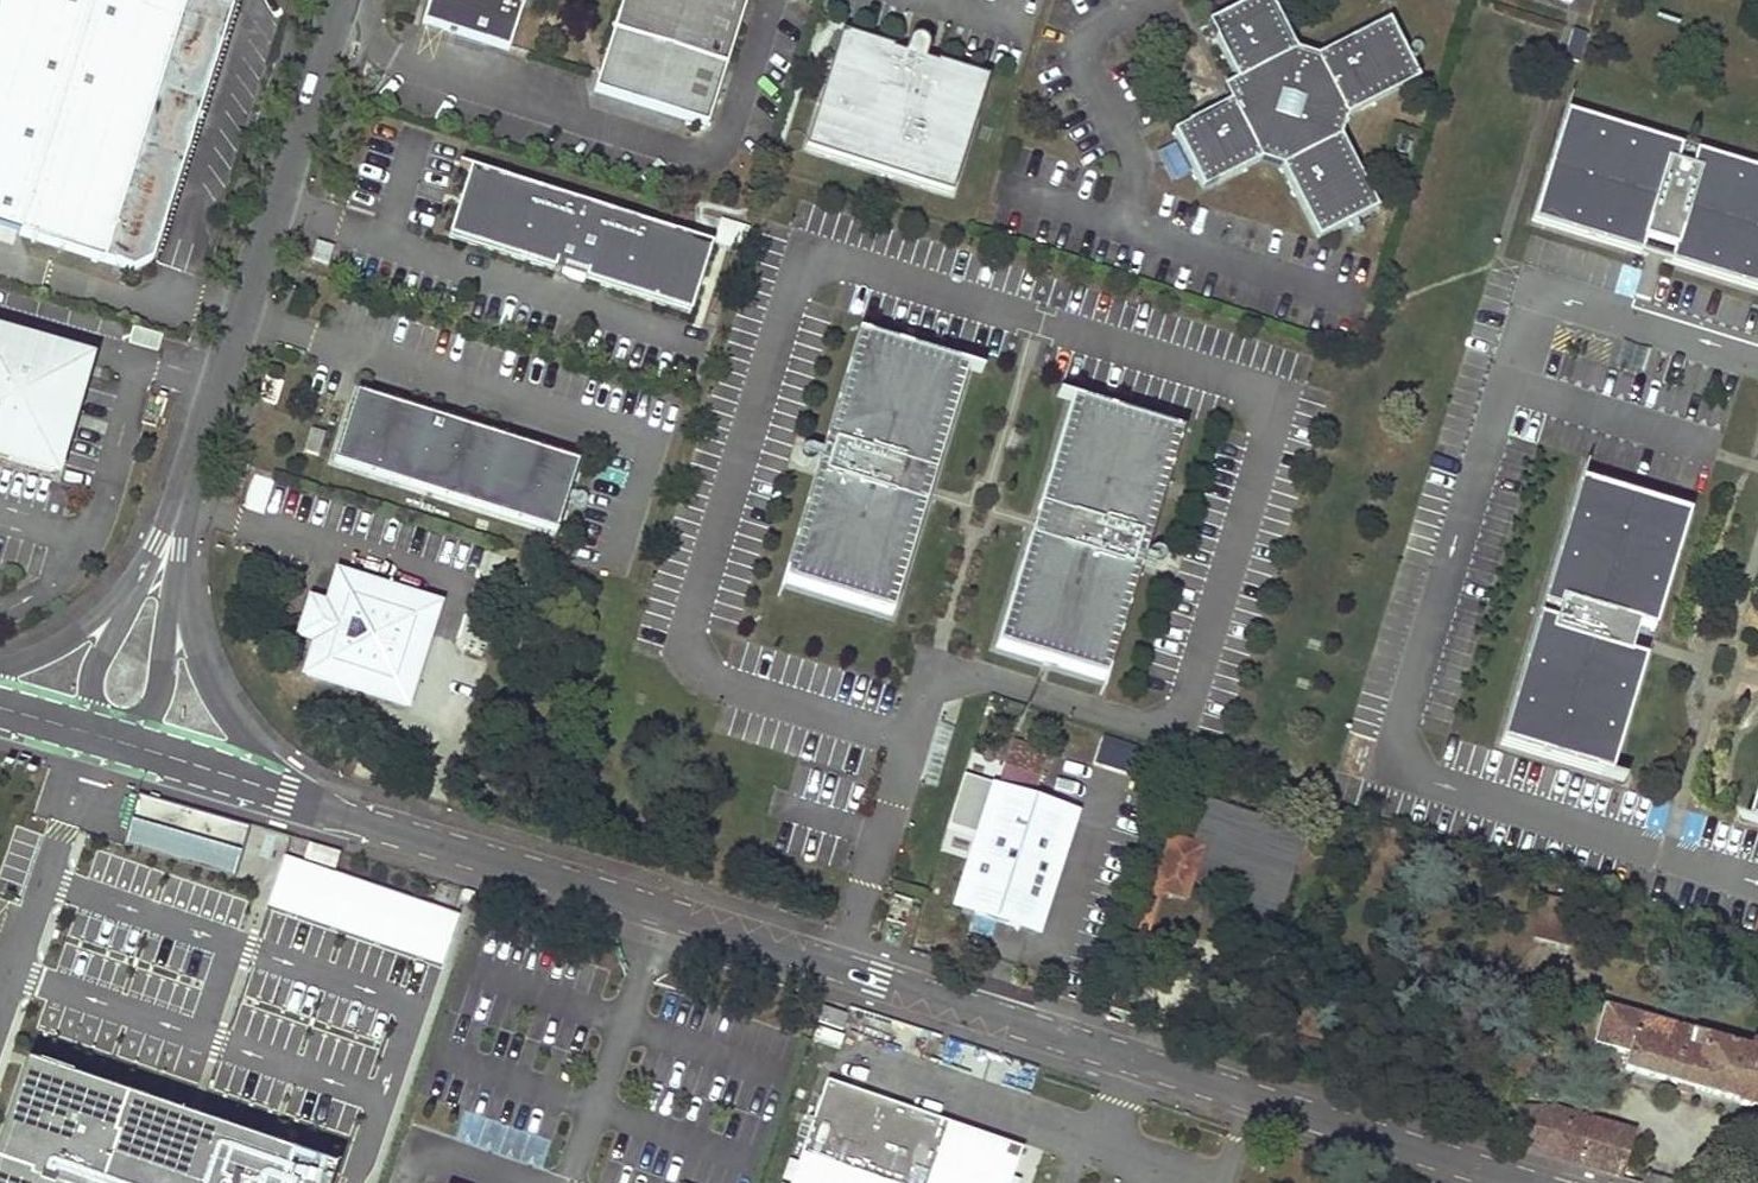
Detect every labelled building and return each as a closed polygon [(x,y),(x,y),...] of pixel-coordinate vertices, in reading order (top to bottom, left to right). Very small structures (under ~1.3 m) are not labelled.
[(128,263),(157,247),(231,0),(0,0),(0,226),(128,263)] [(420,23),(509,52),(525,3),(524,0),(428,0),(420,23)] [(591,93),(708,132),(727,71),(748,0),(623,0),(591,93)] [(1272,0),(1230,0),(1206,13),(1234,72),(1227,94),(1170,122),(1204,191),(1261,160),(1282,167),(1319,236),(1377,209),(1339,135),(1346,116),(1419,79),(1385,12),(1314,46),(1293,39),(1274,4),(1272,0)] [(923,60),(927,49),(927,47),(928,44),(926,39),(922,35),(919,34),(913,34),(910,35),(907,38),(902,53),(890,50),(891,47),(839,31),(802,147),(951,194),(988,78),(936,61),(935,64),(923,60)] [(1220,78),(1227,94),(1234,72),(1220,78)] [(1526,221),(1636,254),(1641,238),(1670,247),(1665,264),(1757,292),(1757,171),(1691,150),(1685,167),(1673,163),(1678,146),(1559,110),(1526,221)] [(1174,144),(1156,153),(1173,185),(1191,176),(1174,144)] [(468,167),(446,235),(551,269),(554,262),(584,271),(582,278),(687,312),(709,244),(468,167)] [(933,474),(967,364),(858,331),(822,447),(831,449),(827,464),(818,462),(782,580),(891,613),(925,503),(910,498),(915,485),(919,469),(933,474)] [(54,474),(86,366),(0,340),(0,458),(54,474)] [(357,392),(335,463),(554,532),(576,461),(357,392)] [(994,645),(1105,679),(1140,560),(1131,557),(1135,543),(1144,545),(1180,429),(1071,396),(1037,506),(1051,510),(1046,526),(1042,539),(1028,534),(994,645)] [(312,429),(304,451),(318,456),(325,433),(312,429)] [(827,464),(831,449),(822,447),(818,462),(827,464)] [(1533,618),(1495,745),(1606,779),(1642,660),(1625,655),(1632,628),(1650,633),(1685,514),(1575,480),(1536,608),(1552,613),(1549,623),(1533,618)] [(1140,560),(1144,545),(1135,543),(1131,557),(1140,560)] [(430,608),(331,576),(321,610),(320,612),(305,617),(302,628),(310,642),(309,644),(299,678),(398,709),(430,608)] [(293,639),(309,644),(310,642),(302,628),(305,617),(320,612),(321,610),(304,605),(293,639)] [(136,796),(122,844),(235,877),(249,829),(136,796)] [(988,800),(983,798),(948,905),(958,908),(967,881),(963,879),(988,800)] [(1064,824),(988,800),(963,879),(967,881),(958,908),(1024,929),(1033,902),(1039,905),(1064,824)] [(1305,835),(1203,800),(1188,845),(1168,838),(1150,890),(1145,888),(1133,927),(1146,931),(1158,891),(1183,900),(1189,881),(1206,880),(1209,873),(1233,882),(1228,895),(1222,913),(1272,930),(1305,835)] [(1024,929),(1034,933),(1069,826),(1064,824),(1039,905),(1033,902),(1024,929)] [(460,915),(285,856),(267,909),(442,968),(460,915)] [(1206,880),(1189,881),(1228,895),(1233,882),(1209,873),(1206,880)] [(1141,950),(1146,931),(1133,927),(1126,945),(1141,950)] [(1601,994),(1589,1040),(1621,1049),(1616,1067),(1757,1105),(1757,1036),(1601,994)] [(846,1016),(823,1009),(819,1023),(841,1030),(846,1016)] [(334,1172),(25,1064),(0,1139),(0,1182),(329,1182),(334,1172)] [(1023,1149),(827,1081),(792,1182),(1011,1182),(1023,1149)] [(1511,1142),(1617,1174),(1629,1134),(1550,1110),(1540,1109),(1540,1113),(1520,1113),(1511,1142)]
